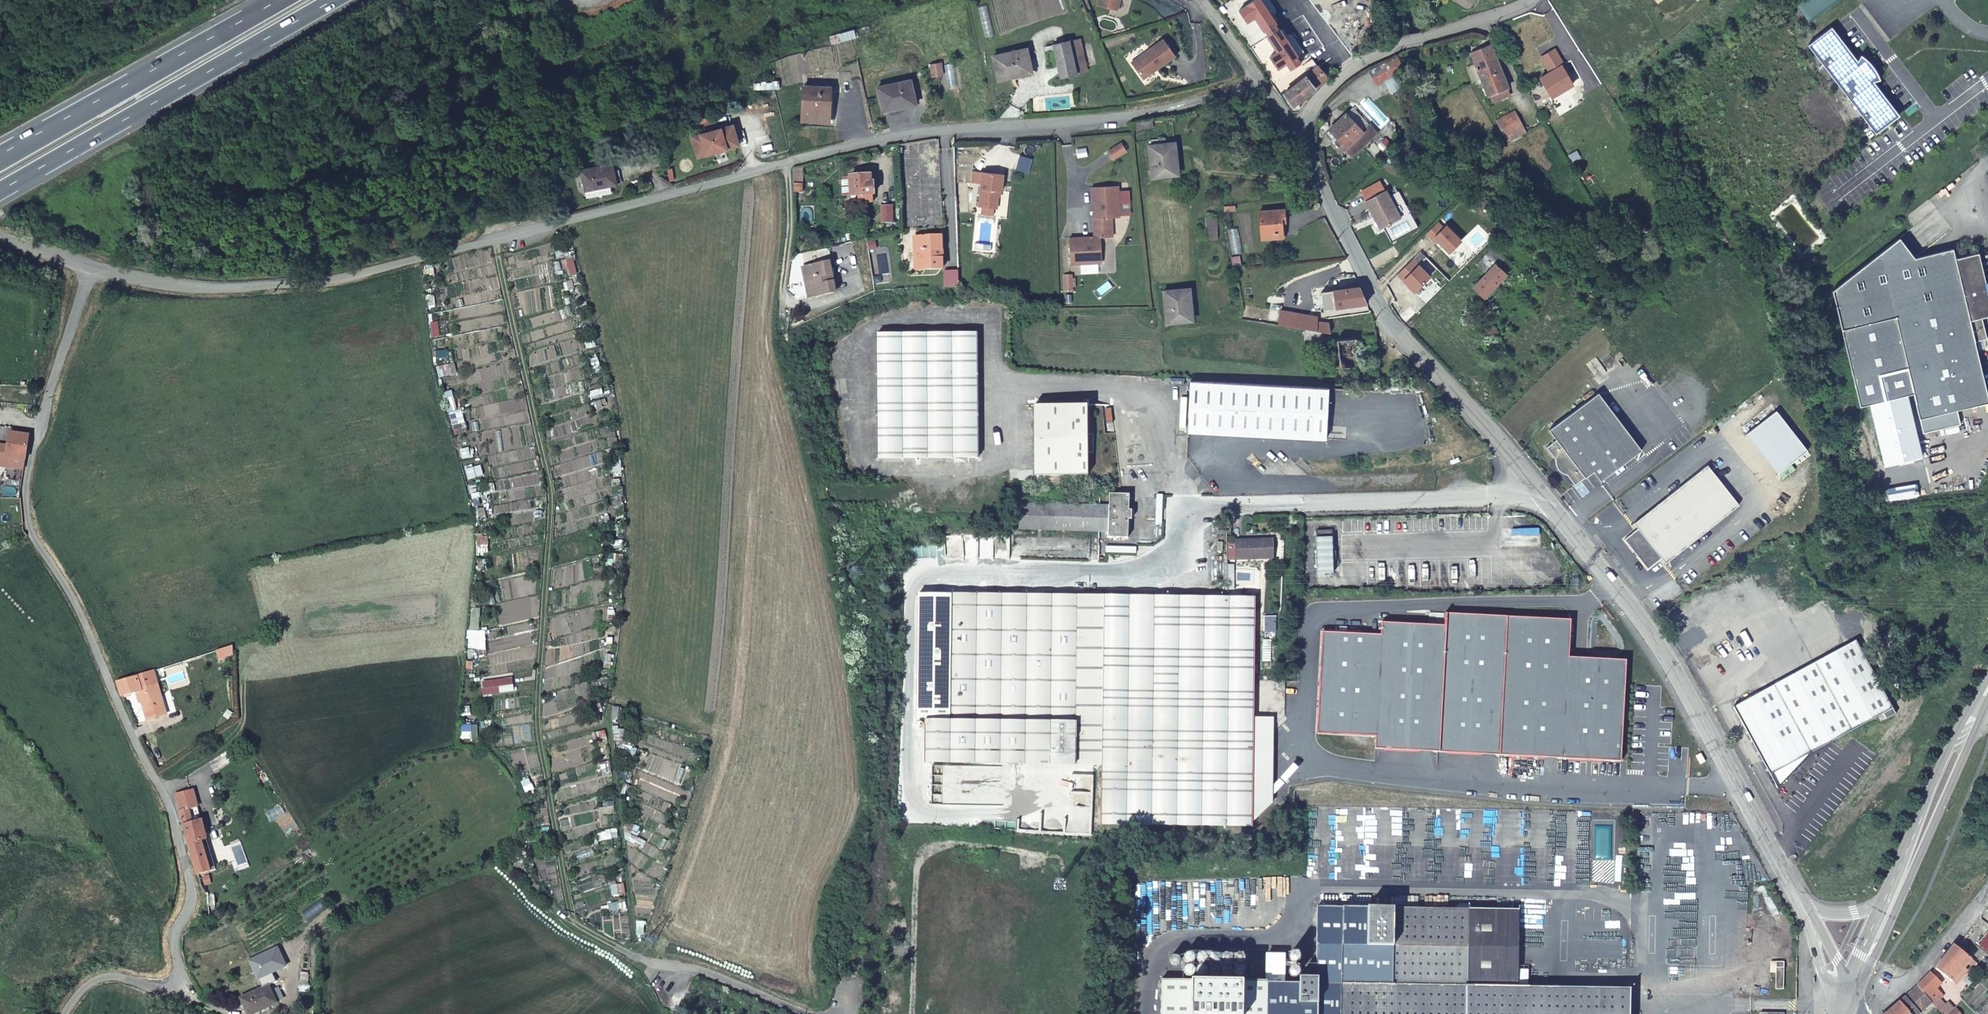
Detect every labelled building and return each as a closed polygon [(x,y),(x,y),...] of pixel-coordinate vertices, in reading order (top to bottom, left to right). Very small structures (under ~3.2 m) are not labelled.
[(1246,6),(1253,18),(1261,14),(1269,28),(1271,28),(1274,34),(1273,35),(1282,50),(1274,54),(1282,67),(1290,61),(1294,68),(1304,61),(1300,55),(1301,54),(1291,36),(1292,32),(1290,28),(1286,27),(1285,28),(1281,22),(1282,21),(1283,17),(1281,13),(1277,12),(1276,12),(1269,0),(1255,0),(1246,6)] [(1276,12),(1277,12),(1281,13),(1283,8),(1278,0),(1269,0),(1276,12)] [(1832,27),(1808,45),(1876,133),(1899,115),(1874,81),(1880,79),(1880,78),(1880,77),(1879,77),(1879,76),(1879,75),(1878,75),(1878,74),(1878,73),(1877,73),(1877,72),(1877,71),(1876,71),(1876,70),(1875,69),(1875,68),(1874,68),(1874,67),(1874,66),(1873,66),(1873,65),(1872,65),(1872,64),(1871,64),(1871,63),(1870,63),(1870,62),(1869,61),(1868,60),(1867,60),(1867,59),(1866,58),(1865,58),(1865,57),(1864,57),(1863,56),(1863,55),(1862,55),(1861,55),(1858,61),(1832,27)] [(1291,36),(1301,54),(1308,50),(1298,33),(1292,32),(1291,36)] [(1077,33),(1055,39),(1063,71),(1085,66),(1077,33)] [(1142,73),(1155,63),(1156,64),(1174,51),(1163,35),(1131,58),(1142,73)] [(1027,44),(993,52),(999,76),(1033,67),(1027,44)] [(1475,63),(1481,77),(1488,94),(1508,87),(1495,54),(1492,46),(1478,50),(1482,60),(1475,63)] [(1547,72),(1539,77),(1552,98),(1573,85),(1561,64),(1563,63),(1554,47),(1538,57),(1547,72)] [(1472,53),(1475,63),(1482,60),(1478,50),(1472,53)] [(1326,55),(1316,61),(1324,72),(1334,66),(1326,55)] [(1369,72),(1378,86),(1404,71),(1396,57),(1369,72)] [(1305,75),(1287,88),(1298,104),(1330,80),(1324,72),(1316,61),(1302,70),(1305,75)] [(1468,66),(1474,79),(1481,77),(1475,63),(1468,66)] [(911,76),(878,83),(883,107),(916,100),(911,76)] [(1275,87),(1280,93),(1287,88),(1282,82),(1275,87)] [(831,84),(803,83),(801,116),(829,117),(831,84)] [(1501,128),(1519,118),(1514,109),(1497,119),(1496,119),(1501,128)] [(1357,156),(1379,134),(1371,126),(1364,133),(1348,115),(1332,131),(1339,139),(1337,141),(1346,151),(1350,148),(1357,156)] [(702,122),(704,130),(721,125),(719,117),(702,122)] [(1507,140),(1526,131),(1519,118),(1501,128),(1507,140)] [(737,121),(704,130),(709,150),(743,141),(737,121)] [(704,130),(695,132),(700,152),(709,150),(704,130)] [(1177,140),(1150,143),(1154,175),(1177,172),(1175,152),(1179,152),(1177,140)] [(1124,143),(1110,152),(1115,160),(1129,152),(1124,143)] [(1346,151),(1354,159),(1357,156),(1350,148),(1346,151)] [(613,160),(581,167),(586,186),(601,183),(602,186),(618,182),(613,160)] [(863,168),(844,171),(847,196),(856,194),(857,205),(873,202),(869,175),(864,175),(863,168)] [(1005,174),(973,171),(972,184),(981,185),(979,207),(995,208),(998,209),(999,191),(1003,192),(1005,174)] [(797,179),(797,191),(806,192),(806,179),(797,179)] [(1365,196),(1377,220),(1380,219),(1386,231),(1402,223),(1384,186),(1365,196)] [(1093,189),(1095,238),(1095,239),(1071,240),(1070,240),(1071,266),(1102,265),(1103,265),(1103,264),(1102,238),(1115,238),(1114,219),(1122,218),(1120,188),(1093,189)] [(995,208),(982,207),(981,215),(994,216),(995,208)] [(894,215),(893,208),(882,209),(882,216),(894,215)] [(1259,212),(1261,240),(1283,238),(1281,223),(1280,211),(1259,212)] [(1438,224),(1428,235),(1434,241),(1436,239),(1440,243),(1450,253),(1461,242),(1446,227),(1443,230),(1438,224)] [(941,235),(918,235),(919,249),(916,249),(917,268),(943,268),(942,258),(937,258),(937,250),(942,250),(941,235)] [(1899,239),(1831,291),(1860,409),(1871,407),(1885,468),(1923,459),(1908,397),(1914,396),(1920,421),(1987,405),(1987,396),(1975,343),(1987,340),(1983,319),(1987,318),(1987,291),(1979,254),(1955,259),(1953,249),(1914,259),(1899,239)] [(1487,273),(1475,284),(1485,294),(1504,273),(1499,267),(1507,259),(1492,246),(1477,264),(1487,273)] [(1233,257),(1236,269),(1243,267),(1241,256),(1233,257)] [(1415,261),(1401,276),(1418,292),(1432,277),(1415,261)] [(830,262),(806,266),(809,279),(807,280),(811,297),(837,291),(835,283),(831,283),(828,274),(833,274),(830,262)] [(1072,278),(1064,278),(1064,293),(1072,293),(1072,278)] [(1194,286),(1166,290),(1169,322),(1196,320),(1193,299),(1195,298),(1194,286)] [(1362,287),(1324,292),(1326,309),(1371,305),(1362,287)] [(1579,297),(1593,311),(1599,305),(1585,291),(1579,297)] [(1299,313),(1296,326),(1318,329),(1319,321),(1320,317),(1299,313)] [(1331,322),(1319,321),(1318,329),(1331,331),(1331,322)] [(981,331),(879,331),(881,456),(982,456),(981,331)] [(1361,365),(1362,386),(1381,387),(1379,336),(1341,338),(1343,365),(1361,365)] [(1331,365),(1343,365),(1341,338),(1330,340),(1331,365)] [(1329,386),(1190,379),(1188,429),(1327,435),(1329,386)] [(1644,450),(1601,393),(1552,430),(1559,440),(1548,448),(1556,461),(1557,462),(1557,464),(1557,465),(1558,466),(1559,468),(1560,469),(1561,471),(1562,471),(1564,473),(1566,474),(1567,474),(1569,475),(1577,486),(1596,471),(1603,481),(1644,450)] [(1092,402),(1037,403),(1039,473),(1092,473),(1092,451),(1097,451),(1097,433),(1092,432),(1092,402)] [(1780,410),(1750,434),(1783,475),(1813,451),(1780,410)] [(11,434),(7,467),(24,470),(26,453),(29,437),(29,436),(11,434)] [(1642,529),(1628,540),(1653,570),(1666,559),(1670,564),(1744,505),(1711,465),(1638,524),(1642,529)] [(1113,499),(1026,500),(1026,526),(1114,526),(1115,533),(1134,533),(1134,512),(1136,512),(1136,503),(1134,502),(1134,487),(1113,487),(1113,499)] [(1234,524),(1215,522),(1214,527),(1219,528),(1219,531),(1233,532),(1234,524)] [(1316,530),(1315,573),(1330,573),(1331,530),(1316,530)] [(1278,536),(1242,536),(1242,552),(1278,553),(1278,536)] [(1260,592),(921,590),(920,717),(928,717),(927,759),(935,759),(1079,759),(1109,759),(1109,819),(1259,820),(1260,592)] [(1377,744),(1623,761),(1630,661),(1574,657),(1575,620),(1450,611),(1449,623),(1386,619),(1385,631),(1326,627),(1319,728),(1378,732),(1377,744)] [(1856,642),(1733,708),(1769,776),(1882,715),(1886,721),(1895,716),(1856,642)] [(237,648),(220,653),(223,660),(237,655),(237,648)] [(143,698),(146,708),(166,703),(157,673),(120,683),(125,697),(138,692),(140,698),(143,698)] [(166,703),(146,708),(150,721),(170,715),(166,703)] [(977,761),(946,760),(946,799),(976,800),(977,761)] [(210,837),(192,776),(176,786),(200,874),(213,870),(205,839),(210,837)] [(226,890),(217,893),(218,901),(229,898),(226,890)] [(1161,1013),(1616,1013),(1616,988),(1518,985),(1468,984),(1470,911),(1319,907),(1318,975),(1302,975),(1302,982),(1286,982),(1286,954),(1268,954),(1269,981),(1162,978),(1161,1013)] [(1468,984),(1518,985),(1520,912),(1470,911),(1468,984)] [(1952,949),(1934,972),(1952,986),(1971,963),(1952,949)] [(1929,978),(1916,990),(1925,1001),(1937,990),(1929,978)] [(267,987),(239,1000),(245,1013),(258,1013),(276,1006),(267,987)] [(1616,988),(1616,1013),(1628,1013),(1629,989),(1616,988)] [(1916,990),(1890,1013),(1927,1013),(1932,1009),(1925,1001),(1916,990)]
